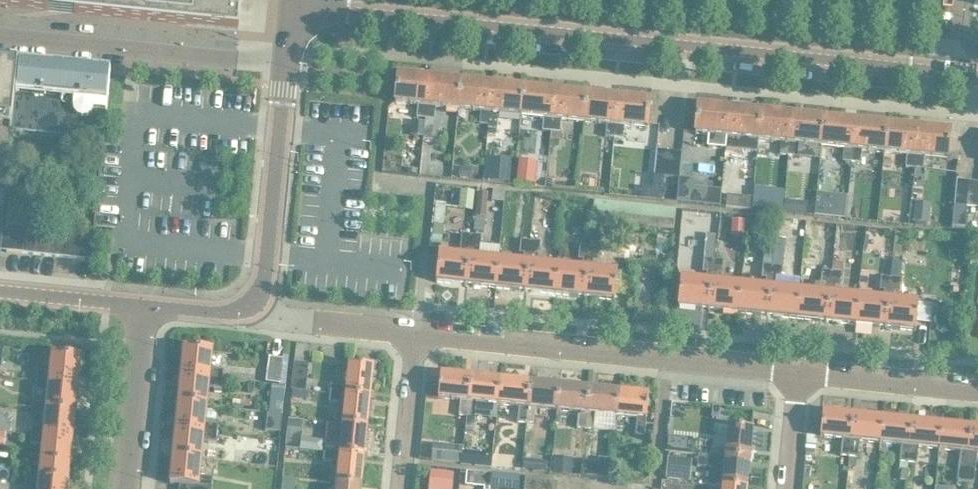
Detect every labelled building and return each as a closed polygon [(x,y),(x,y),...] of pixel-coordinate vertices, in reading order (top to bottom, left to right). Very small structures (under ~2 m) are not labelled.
[(238,28),(241,0),(0,0),(0,4),(238,28)] [(5,182),(17,63),(0,61),(0,182),(5,182)] [(103,140),(110,72),(18,63),(11,131),(103,140)] [(397,73),(394,102),(417,105),(417,111),(414,111),(414,117),(424,118),(428,79),(429,77),(417,76),(398,74),(398,73),(397,73)] [(424,118),(422,139),(432,140),(434,119),(436,120),(436,113),(434,113),(434,106),(458,109),(461,80),(439,78),(429,77),(428,79),(424,118)] [(461,80),(458,109),(480,111),(480,118),(477,117),(477,123),(488,125),(491,85),(492,83),(480,82),(461,80)] [(488,125),(487,135),(497,136),(498,126),(499,126),(499,120),(497,119),(497,113),(521,115),(523,86),(502,84),(492,83),(491,85),(488,125)] [(523,86),(521,115),(543,118),(542,124),(540,124),(539,129),(551,131),(554,92),(555,90),(544,89),(523,86)] [(554,92),(551,131),(562,132),(563,126),(560,126),(561,119),(584,122),(586,93),(566,91),(555,90),(554,92)] [(586,93),(584,122),(606,124),(605,130),(603,130),(602,136),(614,137),(618,98),(618,96),(606,95),(586,93)] [(618,98),(614,137),(624,138),(625,132),(623,132),(624,126),(647,128),(650,99),(649,99),(629,97),(618,96),(618,98)] [(697,104),(694,133),(710,135),(709,148),(725,149),(729,110),(729,107),(717,106),(698,104),(697,104)] [(729,110),(725,149),(736,150),(756,152),(758,140),(761,111),(740,109),(729,107),(729,110)] [(761,111),(758,140),(780,142),(779,149),(776,148),(776,155),(788,156),(792,116),(792,114),(781,113),(761,111)] [(792,116),(788,156),(799,157),(800,151),(797,151),(798,144),(820,147),(823,117),(803,115),(792,114),(792,116)] [(823,117),(820,147),(843,149),(842,155),(840,155),(839,161),(850,162),(855,122),(855,120),(844,119),(823,117)] [(412,120),(411,134),(423,136),(424,121),(412,120)] [(855,122),(850,162),(862,164),(862,158),(860,157),(860,151),(883,153),(886,124),(865,121),(855,120),(855,122)] [(886,124),(883,153),(906,156),(905,162),(903,162),(902,168),(914,169),(918,129),(918,127),(907,126),(886,124)] [(918,129),(914,169),(925,170),(926,164),(923,164),(923,157),(947,160),(950,129),(949,129),(949,130),(928,128),(918,127),(918,129)] [(656,149),(654,174),(665,175),(666,175),(669,150),(656,149)] [(669,150),(666,175),(679,177),(681,151),(669,150)] [(489,178),(507,179),(508,164),(490,163),(489,178)] [(536,165),(518,163),(516,181),(535,183),(536,165)] [(458,176),(470,177),(471,167),(459,166),(458,176)] [(964,206),(966,180),(954,179),(951,205),(964,206)] [(964,206),(977,208),(977,194),(977,182),(966,180),(964,206)] [(698,203),(719,205),(721,188),(700,186),(698,203)] [(473,217),(485,218),(487,193),(476,192),(473,217)] [(724,192),(723,204),(747,207),(749,195),(724,192)] [(814,215),(828,216),(830,193),(816,192),(814,215)] [(807,201),(796,200),(794,213),(805,214),(807,201)] [(928,223),(930,203),(915,202),(912,221),(928,223)] [(744,235),(744,220),(731,219),(730,235),(744,235)] [(624,251),(641,251),(642,231),(625,231),(624,251)] [(469,246),(470,233),(461,232),(459,245),(469,246)] [(705,232),(703,257),(712,258),(714,233),(705,232)] [(470,233),(469,246),(478,247),(480,235),(470,233)] [(528,252),(529,239),(519,239),(518,252),(528,252)] [(529,239),(528,252),(537,253),(539,240),(529,239)] [(587,258),(588,246),(578,244),(577,257),(587,258)] [(588,246),(587,258),(596,259),(598,246),(588,246)] [(438,253),(436,280),(465,283),(467,256),(438,253)] [(467,256),(465,283),(495,286),(497,259),(467,256)] [(703,257),(701,270),(706,271),(711,271),(712,258),(703,257)] [(712,258),(711,271),(716,272),(720,272),(722,259),(712,258)] [(497,259),(495,286),(524,289),(527,262),(497,259)] [(527,262),(524,289),(554,292),(557,265),(527,262)] [(761,263),(760,276),(765,277),(770,277),(771,264),(761,263)] [(771,264),(770,277),(779,278),(781,265),(771,264)] [(557,265),(554,292),(583,295),(586,268),(557,265)] [(586,268),(583,295),(614,299),(614,290),(630,292),(632,272),(586,268)] [(820,269),(819,282),(828,283),(830,270),(820,269)] [(830,270),(828,283),(838,284),(839,271),(830,270)] [(677,305),(707,308),(710,281),(711,271),(706,271),(705,280),(680,278),(677,305)] [(710,281),(707,308),(737,311),(740,284),(715,281),(716,272),(711,271),(710,281)] [(879,275),(878,288),(882,289),(887,289),(888,276),(879,275)] [(888,276),(887,289),(892,290),(897,290),(898,277),(888,276)] [(740,284),(737,311),(766,314),(769,287),(770,277),(765,277),(764,286),(740,284)] [(769,287),(766,314),(795,317),(798,290),(778,288),(779,278),(770,277),(769,287)] [(798,290),(795,317),(825,320),(827,293),(828,283),(819,282),(818,292),(798,290)] [(827,293),(825,320),(854,323),(857,296),(837,294),(838,284),(828,283),(827,293)] [(857,296),(854,323),(884,326),(886,299),(887,289),(882,289),(881,298),(857,296)] [(886,299),(884,326),(914,329),(915,321),(931,322),(933,304),(892,299),(892,290),(887,289),(886,299)] [(181,374),(221,378),(232,379),(233,370),(222,369),(222,367),(216,366),(216,368),(210,368),(211,350),(184,347),(182,365),(184,365),(183,372),(181,372),(181,374)] [(36,378),(77,383),(77,380),(75,380),(76,373),(78,373),(79,357),(52,354),(50,372),(44,371),(44,369),(37,368),(36,378)] [(267,356),(265,382),(279,383),(282,358),(267,356)] [(293,362),(290,389),(305,390),(307,363),(293,362)] [(329,392),(368,396),(372,366),(348,363),(346,386),(330,385),(329,392)] [(466,416),(470,376),(440,373),(438,397),(460,399),(458,415),(466,416)] [(178,401),(206,404),(208,386),(214,386),(213,389),(220,389),(221,378),(181,374),(181,377),(183,377),(182,384),(180,383),(178,401)] [(475,401),(497,403),(499,379),(470,376),(466,416),(474,417),(475,401)] [(46,407),(74,410),(76,393),(74,393),(75,385),(76,385),(77,383),(36,378),(35,391),(41,392),(42,389),(48,389),(46,407)] [(499,379),(497,403),(518,405),(517,421),(525,422),(529,382),(499,379)] [(529,382),(525,422),(533,423),(534,407),(556,409),(558,385),(529,382)] [(588,388),(558,385),(556,409),(578,411),(576,427),(584,428),(588,388)] [(588,388),(584,428),(592,429),(593,413),(615,415),(617,391),(588,388)] [(617,391),(615,415),(637,417),(635,433),(644,434),(648,394),(617,391)] [(342,423),(365,426),(368,396),(329,392),(328,400),(344,402),(342,423)] [(175,428),(215,432),(217,420),(210,420),(210,422),(204,421),(206,404),(178,401),(176,419),(178,419),(178,426),(176,426),(175,428)] [(31,433),(71,437),(71,435),(69,434),(70,427),(72,428),(74,410),(46,407),(44,426),(38,425),(38,423),(32,422),(31,433)] [(280,431),(281,415),(267,413),(265,430),(280,431)] [(841,455),(849,455),(853,416),(822,413),(820,436),(843,439),(841,455)] [(9,432),(10,424),(0,415),(0,431),(9,432)] [(853,416),(849,455),(857,456),(859,440),(880,442),(882,419),(853,416)] [(882,419),(880,442),(902,444),(900,460),(908,461),(912,422),(882,419)] [(912,422),(908,461),(916,461),(918,446),(940,448),(942,425),(912,422)] [(365,426),(342,423),(340,445),(324,443),(323,452),(362,456),(365,426)] [(967,467),(971,427),(942,425),(940,448),(961,450),(958,482),(965,483),(966,467),(967,467)] [(749,459),(752,429),(729,426),(726,448),(711,447),(710,454),(749,459)] [(971,427),(967,467),(966,467),(965,483),(973,483),(976,452),(977,452),(977,428),(971,427)] [(172,455),(200,458),(202,439),(208,440),(208,442),(214,442),(215,432),(175,428),(175,431),(177,431),(176,437),(174,437),(172,455)] [(71,437),(31,433),(30,444),(36,445),(36,442),(42,443),(40,461),(68,464),(70,446),(68,446),(69,439),(71,439),(71,437)] [(687,442),(667,440),(666,448),(686,451),(687,442)] [(432,443),(431,459),(459,462),(461,445),(432,443)] [(362,456),(323,452),(322,459),(338,461),(336,482),(360,485),(362,456)] [(472,464),(489,465),(490,454),(473,453),(472,464)] [(710,454),(702,454),(701,462),(711,463),(709,484),(723,485),(746,488),(749,459),(710,454)] [(172,455),(171,473),(172,473),(172,480),(170,480),(170,483),(180,484),(179,488),(226,488),(210,487),(211,474),(205,474),(205,476),(199,476),(200,458),(172,455)] [(665,478),(689,480),(691,459),(667,456),(665,478)] [(581,460),(580,475),(609,477),(610,458),(598,457),(598,461),(581,460)] [(538,470),(546,471),(547,461),(539,460),(538,470)] [(40,461),(37,488),(66,488),(68,464),(40,461)] [(553,472),(570,474),(571,462),(554,461),(553,472)] [(428,488),(452,488),(454,473),(430,470),(428,488)] [(466,470),(465,484),(482,486),(482,488),(488,488),(490,472),(466,470)] [(491,472),(490,487),(512,488),(518,488),(519,475),(491,472)] [(523,475),(522,488),(550,488),(551,478),(523,475)] [(282,488),(293,488),(294,479),(283,478),(282,488)]
